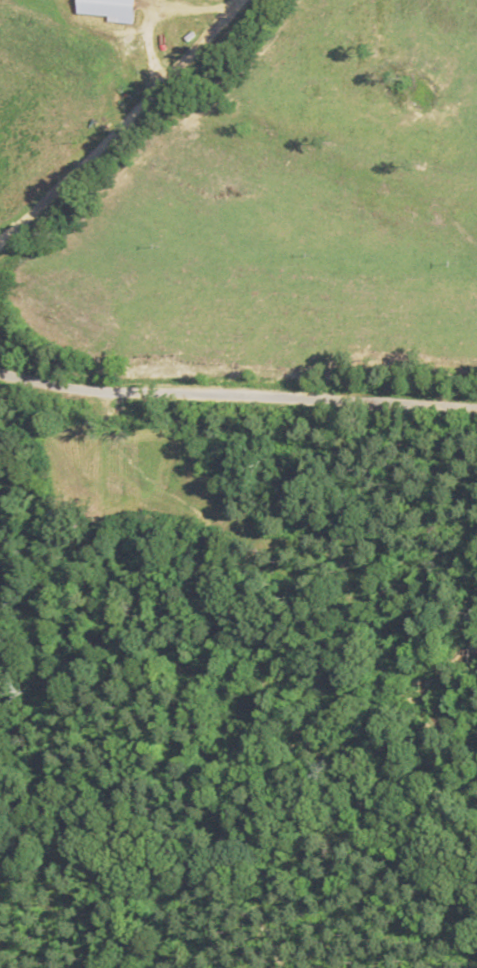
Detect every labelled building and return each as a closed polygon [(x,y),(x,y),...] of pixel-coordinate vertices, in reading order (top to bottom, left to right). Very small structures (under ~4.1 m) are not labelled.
[(135,0),(78,0),(77,13),(109,16),(108,21),(133,24),(135,0)]
